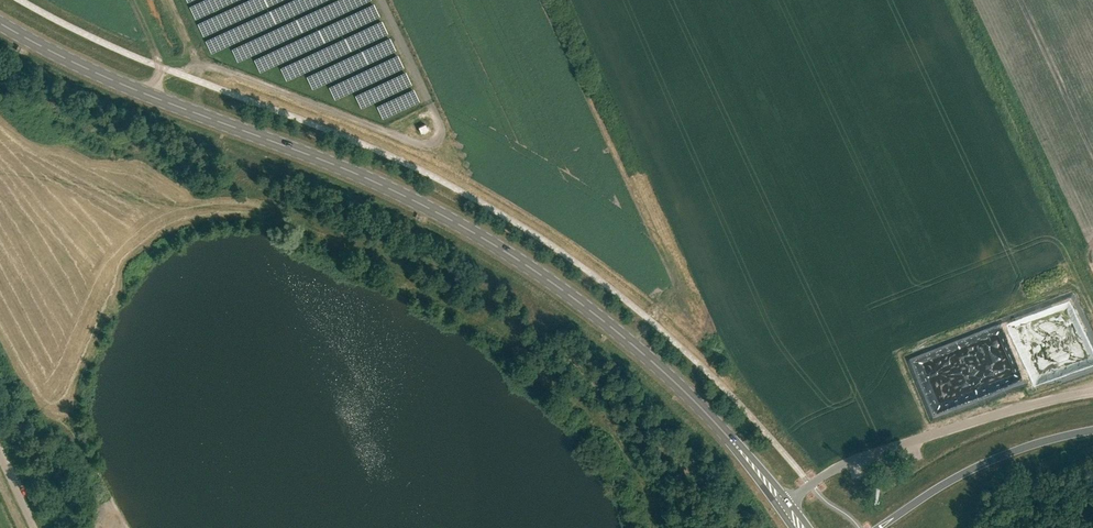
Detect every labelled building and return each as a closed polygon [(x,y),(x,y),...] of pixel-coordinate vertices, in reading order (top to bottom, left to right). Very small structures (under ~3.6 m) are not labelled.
[(425,124),(418,127),(421,133),(428,129),(425,124)]
